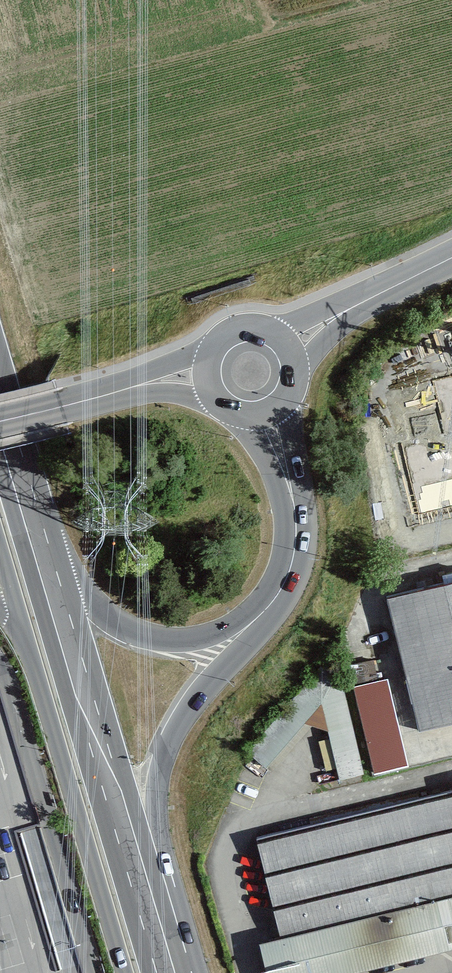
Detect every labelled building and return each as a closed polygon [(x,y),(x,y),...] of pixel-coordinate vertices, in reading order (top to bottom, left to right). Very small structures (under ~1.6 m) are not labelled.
[(406,389),(418,437),(394,444),(414,523),(451,513),(451,377),(406,389)] [(389,602),(420,732),(451,724),(451,587),(389,602)] [(386,680),(352,689),(373,775),(408,767),(386,680)] [(358,743),(333,747),(337,776),(362,773),(358,743)] [(257,834),(283,935),(261,940),(270,972),(314,972),(451,939),(451,786),(257,834)]
